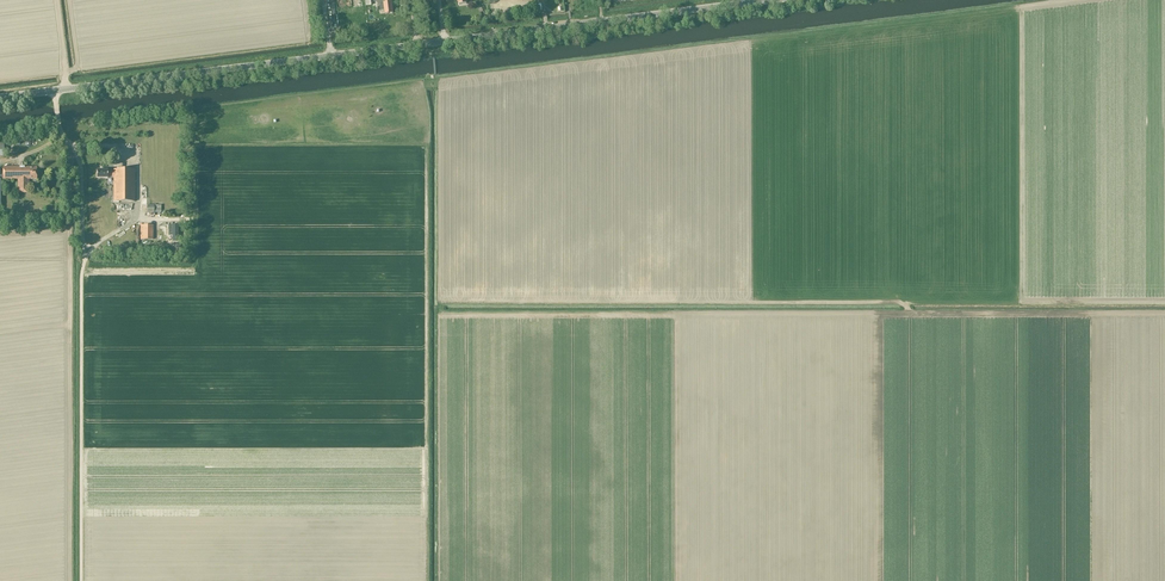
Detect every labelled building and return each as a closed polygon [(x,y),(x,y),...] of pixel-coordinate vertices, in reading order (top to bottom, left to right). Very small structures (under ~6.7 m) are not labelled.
[(380,10),(385,10),(385,14),(393,13),(392,2),(390,2),(390,0),(379,0),(380,10)] [(37,179),(37,167),(3,167),(3,179),(18,179),(18,193),(29,193),(29,179),(37,179)] [(96,170),(96,178),(107,178),(107,177),(113,177),(113,201),(134,201),(134,170),(113,170),(113,171),(107,171),(107,170),(96,170)] [(152,225),(140,225),(140,240),(152,239),(152,225)]
